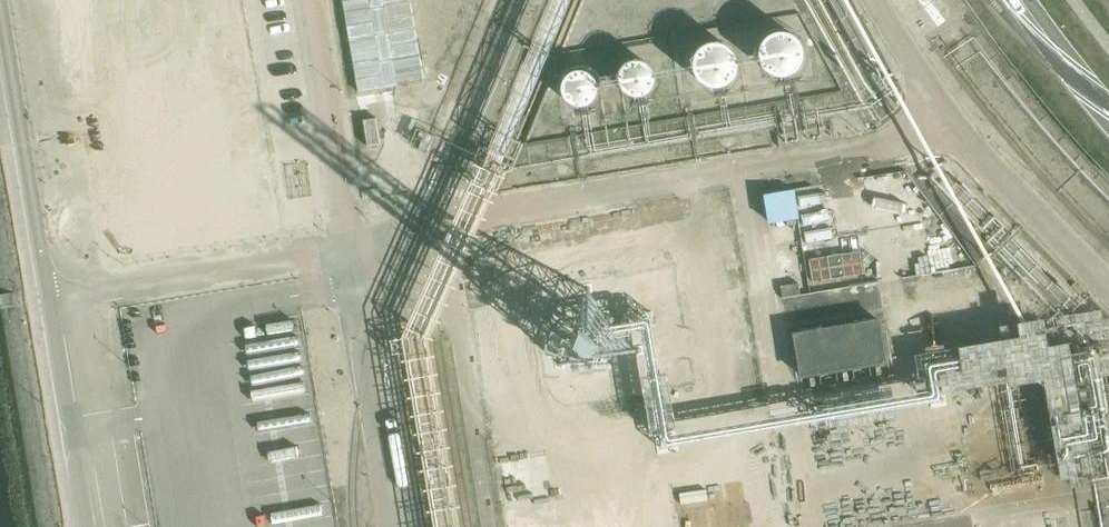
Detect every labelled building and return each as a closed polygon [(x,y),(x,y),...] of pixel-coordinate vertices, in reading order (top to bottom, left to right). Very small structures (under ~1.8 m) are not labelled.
[(764,45),(768,55),(775,62),(785,64),(795,62),(803,56),(807,47),(807,37),(804,30),(798,24),(790,21),(782,21),(772,25),(765,34),(764,45)] [(700,61),(706,70),(714,75),(724,75),(733,72),(739,65),(743,56),(742,47),(737,39),(730,34),(720,32),(710,34),(703,41),(699,51),(700,61)] [(625,76),(632,83),(641,86),(650,83),(656,76),(658,67),(656,60),(651,54),(644,51),(636,51),(627,57),(623,66),(625,76)] [(588,95),(596,90),(600,83),(600,75),(597,68),(590,62),(580,61),(572,64),(566,73),(566,82),(570,90),(579,95),(588,95)] [(229,101),(180,109),(199,224),(248,216),(229,101)] [(158,112),(109,120),(128,235),(177,227),(158,112)] [(901,211),(902,221),(916,219),(911,176),(876,180),(880,214),(901,211)] [(769,221),(802,220),(802,190),(768,191),(769,221)] [(883,320),(794,335),(801,378),(890,363),(883,320)]
